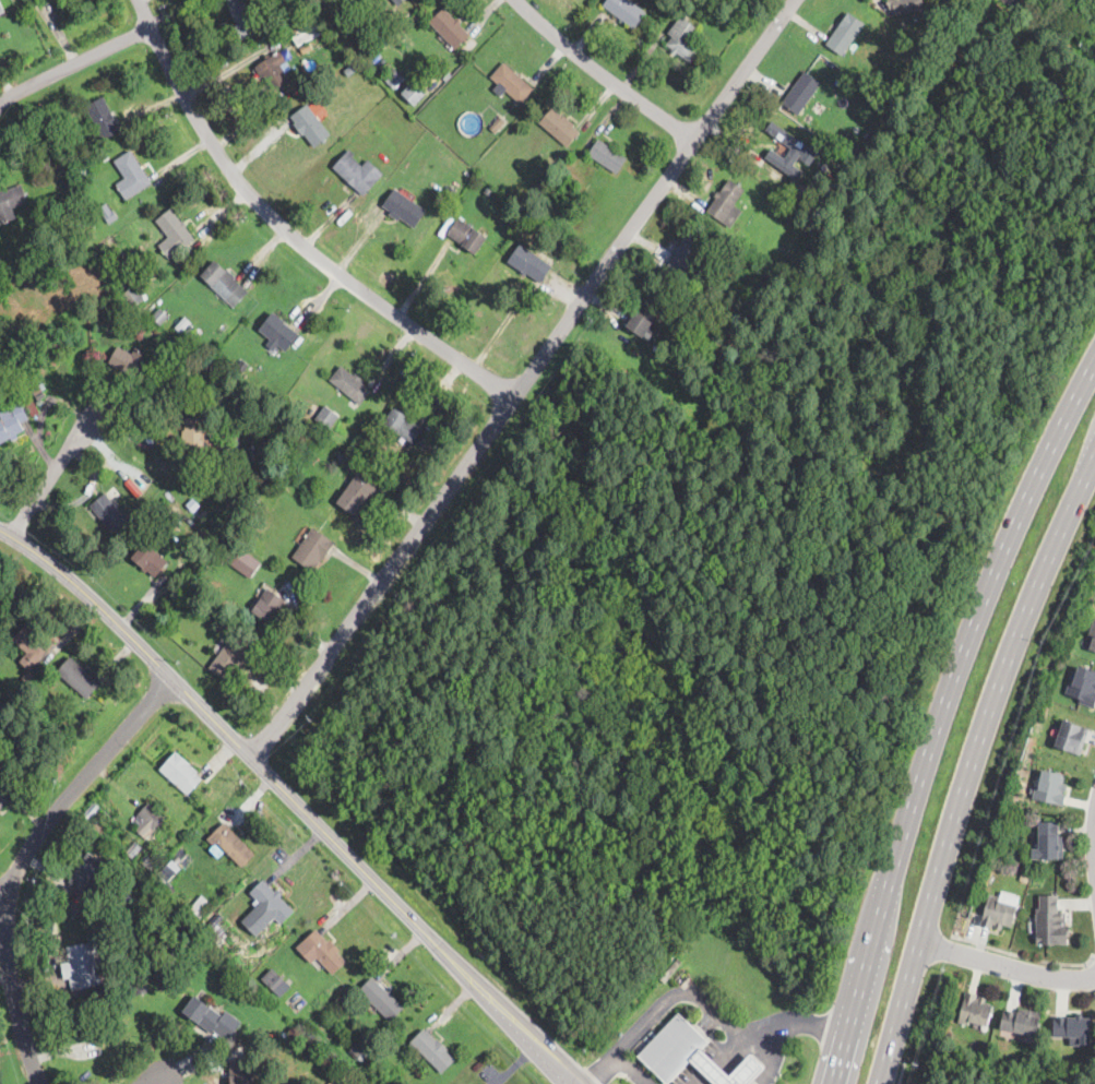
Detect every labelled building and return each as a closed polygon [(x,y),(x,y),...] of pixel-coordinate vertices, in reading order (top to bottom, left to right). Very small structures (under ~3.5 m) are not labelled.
[(236,24),(226,0),(247,0),(260,31),(239,39),(234,25),(236,24)] [(603,7),(607,0),(629,0),(646,13),(634,29),(603,7)] [(890,12),(887,0),(923,0),(926,12),(919,14),(918,11),(895,16),(894,11),(890,12)] [(455,20),(457,17),(462,22),(459,25),(469,36),(455,49),(429,22),(443,8),(455,20)] [(842,57),(825,45),(848,12),(865,24),(842,57)] [(323,32),(299,45),(291,31),(316,17),(323,32)] [(695,27),(687,38),(697,45),(699,43),(703,47),(691,63),(666,46),(673,37),(668,34),(675,24),(679,27),(685,20),(695,27)] [(381,35),(377,29),(383,24),(388,29),(381,35)] [(281,39),(277,34),(285,29),(288,36),(281,39)] [(948,50),(931,40),(939,29),(954,40),(948,50)] [(313,48),(303,53),(300,47),(310,41),(313,48)] [(286,61),(287,60),(293,69),(289,71),(294,79),(273,92),(264,76),(261,78),(254,67),(266,60),(264,57),(269,53),(271,57),(279,50),(286,61)] [(358,69),(349,75),(344,70),(353,62),(358,69)] [(534,90),(521,104),(505,91),(501,97),(493,90),(498,84),(490,78),(503,62),(534,90)] [(797,117),(781,104),(805,71),(821,84),(797,117)] [(394,90),(389,84),(396,78),(402,83),(394,90)] [(416,106),(402,93),(414,80),(428,92),(416,106)] [(103,141),(85,106),(104,96),(121,132),(103,141)] [(313,147),(290,117),(307,105),(331,135),(313,147)] [(562,117),(563,116),(574,124),(572,127),(580,133),(567,147),(538,123),(551,108),(562,117)] [(507,122),(501,129),(493,122),(499,116),(507,122)] [(771,147),(764,158),(798,180),(804,170),(794,164),(799,157),(810,165),(819,151),(772,120),(765,130),(791,146),(785,156),(771,147)] [(761,168),(745,157),(766,124),(783,135),(761,168)] [(880,139),(876,145),(866,139),(870,132),(880,139)] [(616,174),(587,155),(598,140),(627,158),(616,174)] [(872,148),(867,156),(858,148),(862,142),(872,148)] [(361,166),(367,159),(383,174),(364,195),(333,168),(349,150),(355,154),(353,157),(361,166)] [(127,201),(116,184),(126,178),(114,162),(131,151),(152,183),(127,201)] [(46,167),(41,158),(47,155),(52,164),(46,167)] [(546,182),(539,191),(534,187),(540,178),(546,182)] [(730,228),(706,212),(729,179),(745,190),(734,205),(742,212),(730,228)] [(562,206),(554,200),(564,180),(574,186),(562,206)] [(16,217),(0,224),(0,192),(0,190),(4,188),(7,191),(23,184),(29,202),(13,209),(16,217)] [(457,190),(451,199),(443,193),(450,184),(457,190)] [(415,228),(401,218),(400,221),(390,214),(391,212),(383,206),(395,188),(427,210),(415,228)] [(789,198),(784,193),(787,188),(793,192),(789,198)] [(107,203),(111,211),(114,210),(119,217),(109,224),(98,209),(107,203)] [(169,260),(158,246),(169,238),(156,221),(171,209),(195,239),(169,260)] [(475,255),(462,246),(463,245),(448,234),(460,217),(488,237),(475,255)] [(536,231),(531,239),(522,234),(527,225),(536,231)] [(705,245),(683,276),(668,266),(674,259),(671,257),(679,246),(681,248),(690,234),(705,245)] [(749,242),(745,250),(736,243),(740,237),(749,242)] [(539,283),(523,272),(522,273),(508,263),(521,245),(551,266),(539,283)] [(105,262),(99,266),(91,254),(96,250),(105,262)] [(225,271),(227,269),(236,277),(235,278),(249,293),(234,308),(201,276),(214,261),(225,271)] [(145,298),(131,308),(122,294),(136,283),(145,298)] [(668,298),(643,338),(626,327),(642,301),(643,302),(653,288),(668,298)] [(170,314),(162,324),(152,315),(160,306),(170,314)] [(300,334),(286,352),(278,346),(274,352),(266,345),(271,340),(259,330),(273,312),(300,334)] [(186,323),(183,330),(177,326),(180,320),(186,323)] [(195,327),(188,335),(185,332),(192,324),(195,327)] [(151,329),(147,334),(142,331),(144,325),(151,329)] [(162,335),(158,341),(148,335),(151,330),(162,335)] [(132,354),(135,348),(152,357),(139,380),(109,364),(118,346),(132,354)] [(194,361),(191,368),(182,365),(186,358),(194,361)] [(251,367),(245,370),(240,361),(247,358),(251,367)] [(359,405),(329,381),(341,367),(371,391),(359,405)] [(210,380),(202,385),(198,379),(205,373),(210,380)] [(38,402),(32,391),(43,383),(46,388),(43,391),(47,396),(38,402)] [(14,395),(5,394),(7,386),(15,389),(14,395)] [(242,393),(239,401),(230,397),(234,390),(242,393)] [(11,438),(0,444),(0,419),(2,418),(0,414),(0,412),(11,406),(9,402),(17,396),(29,419),(21,424),(24,430),(17,434),(20,438),(13,442),(11,438)] [(33,417),(25,403),(33,398),(40,413),(33,417)] [(338,416),(329,430),(314,420),(324,406),(338,416)] [(412,444),(382,425),(393,407),(424,427),(412,444)] [(210,438),(216,438),(215,451),(211,456),(202,456),(202,451),(194,451),(194,448),(182,446),(182,431),(185,431),(186,417),(211,419),(210,438)] [(265,461),(258,455),(265,444),(273,449),(265,461)] [(352,457),(347,464),(337,457),(342,451),(352,457)] [(230,476),(222,473),(225,466),(233,470),(230,476)] [(366,504),(362,502),(354,515),(336,503),(360,469),(380,483),(366,504)] [(122,514),(126,512),(130,519),(112,533),(90,505),(105,492),(122,514)] [(260,501),(255,508),(250,503),(254,498),(260,501)] [(193,512),(187,505),(193,500),(200,507),(193,512)] [(323,561),(321,559),(313,572),(293,558),(312,528),(335,544),(323,561)] [(154,579),(131,559),(145,543),(168,562),(154,579)] [(229,565),(253,577),(261,561),(237,548),(229,565)] [(222,565),(213,560),(217,553),(226,559),(222,565)] [(269,624),(251,612),(267,588),(285,599),(269,624)] [(41,638),(44,634),(55,644),(49,651),(48,650),(31,670),(20,662),(26,653),(12,641),(26,624),(41,638)] [(239,670),(236,669),(227,682),(210,669),(231,638),(249,651),(245,656),(248,658),(239,670)] [(87,700),(57,675),(71,656),(102,681),(87,700)] [(1079,667),(1094,672),(1094,706),(1094,710),(1078,703),(1080,700),(1066,694),(1069,683),(1072,684),(1079,667)] [(35,677),(26,686),(20,680),(28,670),(35,677)] [(1080,755),(1055,747),(1064,720),(1090,729),(1080,755)] [(188,796),(159,770),(176,751),(198,772),(197,774),(202,779),(188,796)] [(1066,791),(1062,791),(1062,794),(1067,795),(1063,807),(1033,799),(1035,788),(1038,789),(1043,770),(1064,775),(1063,776),(1064,777),(1063,784),(1068,785),(1066,791)] [(9,800),(0,810),(0,792),(9,800)] [(158,834),(139,813),(150,802),(169,823),(158,834)] [(227,821),(213,817),(215,808),(229,812),(227,821)] [(1063,859),(1033,859),(1033,849),(1038,849),(1039,822),(1059,822),(1059,836),(1063,836),(1063,859)] [(241,868),(210,837),(224,823),(255,854),(241,868)] [(188,851),(176,865),(169,858),(181,845),(188,851)] [(86,894),(69,883),(78,869),(76,868),(87,851),(106,863),(86,894)] [(155,862),(151,867),(143,860),(148,855),(153,860),(155,862)] [(181,867),(172,859),(157,873),(165,882),(181,867)] [(1029,874),(1027,883),(1020,880),(1022,871),(1029,874)] [(276,892),(277,891),(281,894),(279,895),(295,910),(282,925),(265,909),(261,914),(254,908),(260,903),(250,893),(263,880),(276,892)] [(169,896),(162,888),(168,882),(176,891),(169,896)] [(131,905),(118,897),(122,890),(135,898),(131,905)] [(212,902),(201,916),(191,907),(202,893),(212,902)] [(1011,926),(1002,924),(1000,932),(995,931),(997,924),(993,922),(992,929),(981,925),(990,895),(999,898),(998,903),(1016,909),(1011,926)] [(1059,913),(1066,913),(1066,925),(1070,925),(1070,934),(1068,934),(1068,943),(1037,944),(1036,908),(1039,908),(1039,895),(1058,895),(1059,913)] [(214,931),(221,937),(215,941),(204,928),(211,922),(209,920),(219,912),(224,918),(214,927),(216,929),(214,931)] [(328,941),(330,940),(340,950),(337,952),(346,961),(333,975),(302,942),(316,929),(328,941)] [(139,944),(136,951),(124,945),(127,939),(139,944)] [(93,942),(100,985),(86,987),(87,994),(76,997),(75,991),(73,991),(70,978),(64,979),(61,964),(71,962),(68,948),(93,942)] [(152,951),(147,961),(143,960),(142,964),(136,962),(143,948),(152,951)] [(138,953),(134,960),(126,955),(128,949),(138,953)] [(281,997),(262,979),(272,968),(291,986),(281,997)] [(390,1022),(358,990),(372,976),(404,1008),(390,1022)] [(222,1017),(227,1011),(242,1023),(229,1039),(215,1029),(211,1034),(182,1013),(201,988),(210,994),(203,1003),(222,1017)] [(977,999),(979,999),(979,997),(987,998),(985,1002),(991,1004),(991,1005),(993,1005),(992,1010),(993,1010),(992,1014),(991,1013),(988,1026),(969,1021),(968,1024),(959,1022),(967,992),(977,994),(977,999)] [(80,1043),(71,1012),(92,1006),(99,1037),(80,1043)] [(1042,1012),(1035,1043),(1025,1040),(1026,1035),(1001,1029),(1004,1010),(1019,1013),(1020,1008),(1042,1012)] [(764,1068),(748,1083),(715,1083),(690,1060),(667,1083),(638,1056),(679,1012),(710,1041),(702,1048),(730,1076),(751,1055),(764,1068)] [(1092,1017),(1091,1044),(1081,1044),(1081,1046),(1070,1046),(1070,1037),(1054,1037),(1055,1016),(1075,1017),(1075,1016),(1092,1017)] [(290,1028),(286,1035),(278,1031),(284,1023),(290,1028)] [(340,1026),(334,1033),(330,1028),(336,1023),(340,1026)] [(436,1040),(438,1038),(449,1049),(447,1051),(455,1059),(441,1073),(417,1049),(415,1052),(408,1046),(410,1043),(424,1028),(436,1040)] [(73,1031),(72,1055),(91,1056),(92,1032),(73,1031)] [(358,1059),(349,1050),(358,1041),(367,1050),(358,1059)] [(252,1074),(253,1083),(232,1083),(229,1061),(253,1058),(254,1073),(252,1074)]
